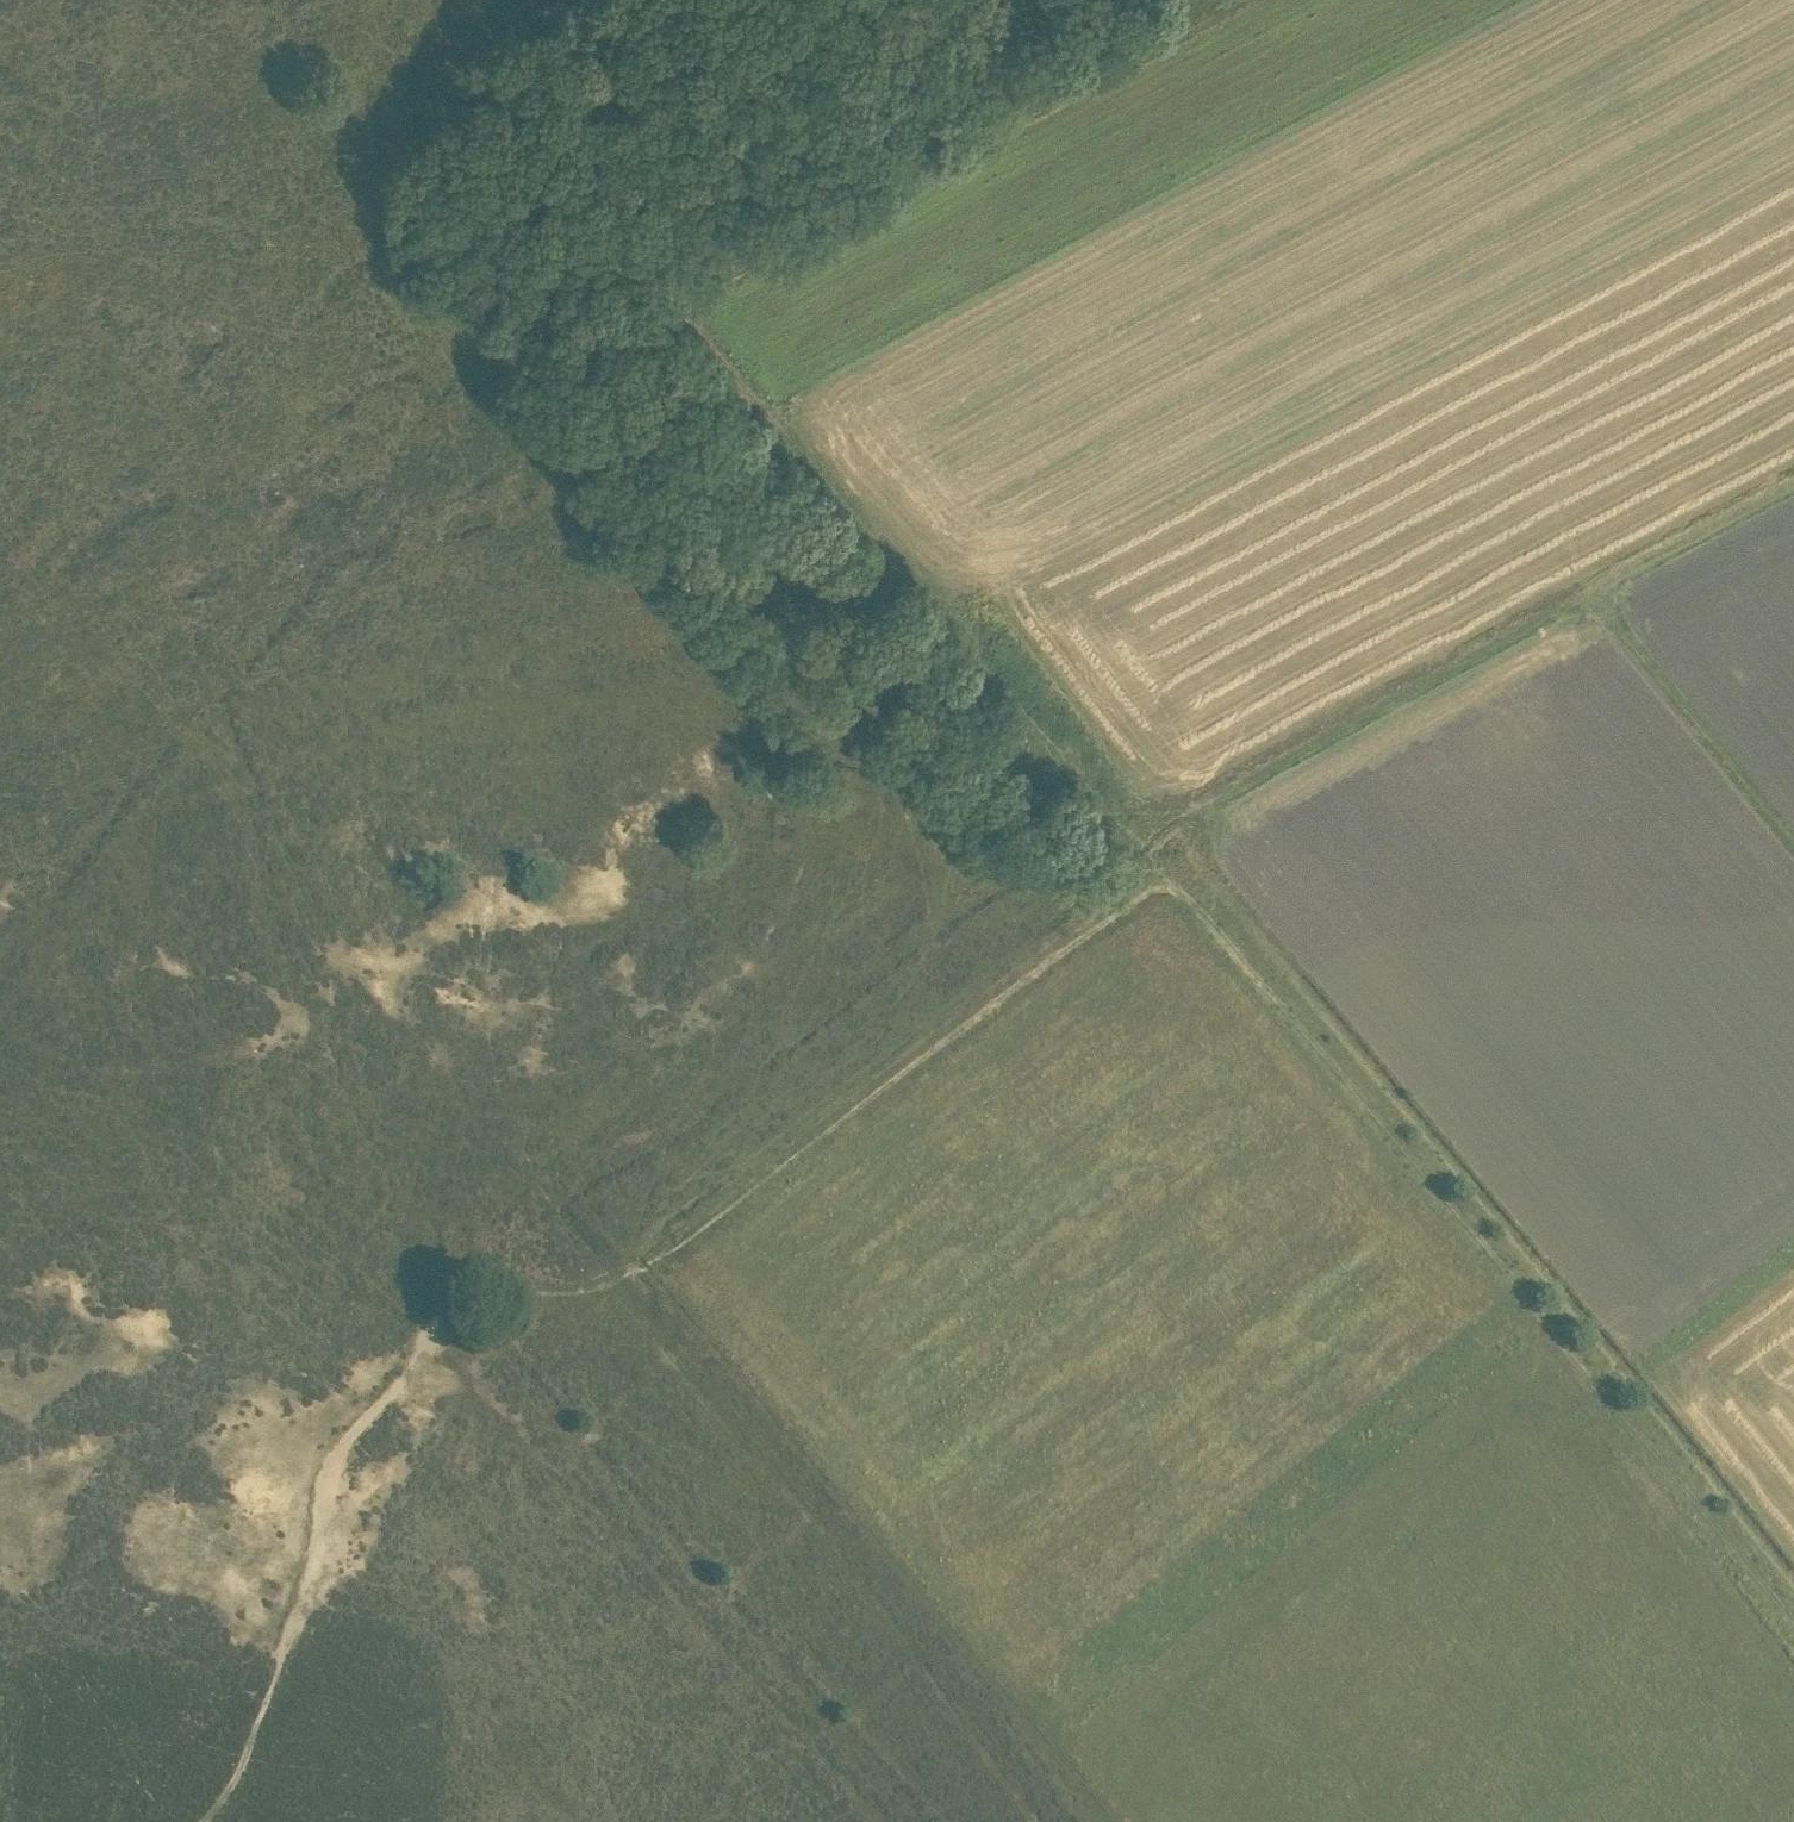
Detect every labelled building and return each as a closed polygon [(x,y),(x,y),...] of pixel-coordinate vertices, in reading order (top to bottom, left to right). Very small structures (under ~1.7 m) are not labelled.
[(13,876),(7,865),(0,868),(0,883),(13,876)]
